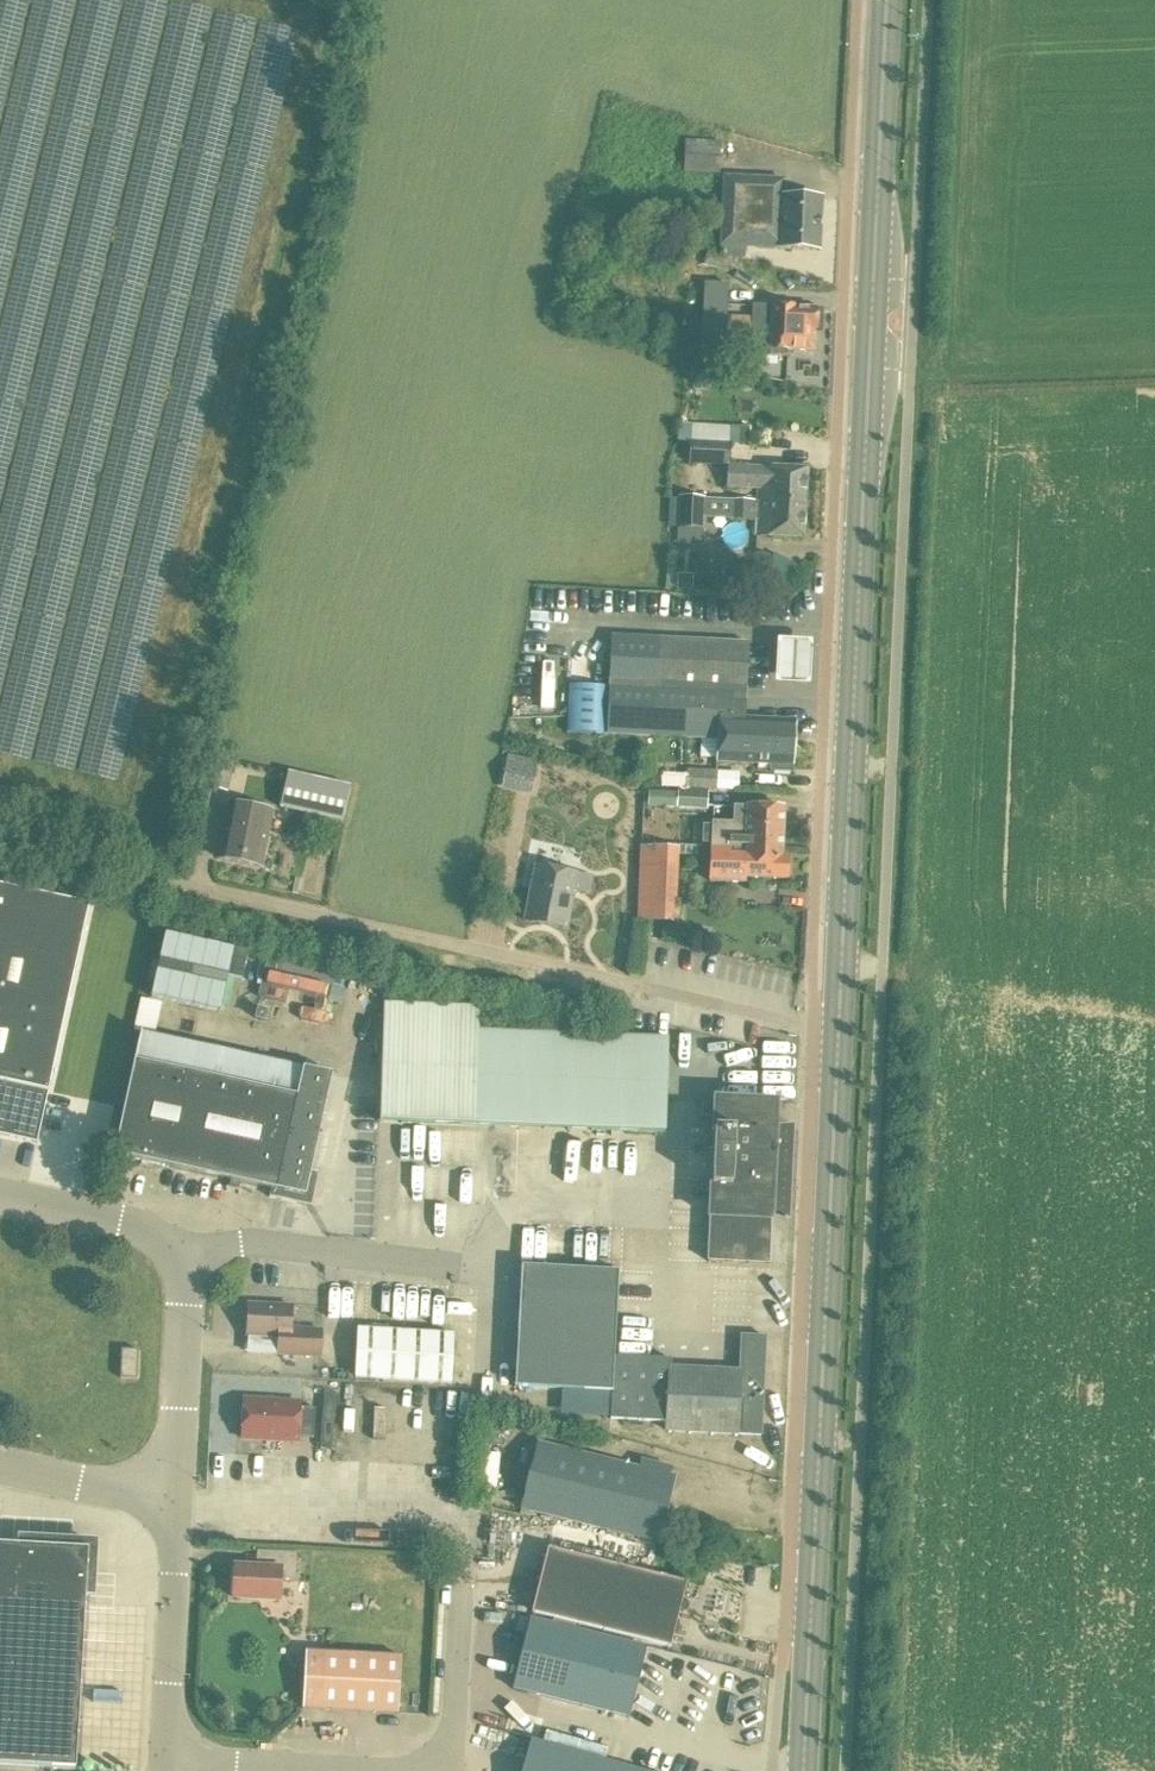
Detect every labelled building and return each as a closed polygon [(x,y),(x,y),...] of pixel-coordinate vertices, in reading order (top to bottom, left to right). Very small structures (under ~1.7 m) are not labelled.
[(719,173),(720,141),(684,140),(683,172),(719,173)] [(724,177),(721,245),(726,245),(723,255),(744,261),(749,246),(780,247),(780,249),(819,250),(822,198),(783,196),(783,179),(724,177)] [(728,272),(732,258),(707,252),(704,265),(728,272)] [(737,330),(725,329),(728,283),(704,281),(700,353),(761,355),(761,359),(771,360),(771,349),(813,351),(814,330),(816,330),(816,329),(822,329),(822,310),(817,310),(817,309),(796,308),(796,307),(773,306),(773,305),(752,304),(751,322),(738,321),(737,330)] [(731,444),(731,443),(689,441),(688,463),(729,465),(731,444)] [(727,471),(726,488),(758,489),(757,501),(805,503),(807,468),(734,465),(727,471)] [(676,526),(676,528),(677,528),(702,529),(704,529),(705,517),(730,519),(757,520),(756,535),(804,537),(805,503),(757,501),(731,499),(704,498),(704,497),(678,495),(678,498),(676,526)] [(677,573),(677,589),(692,590),(693,574),(677,573)] [(607,733),(793,743),(794,721),(744,718),(748,642),(612,635),(607,733)] [(809,646),(774,645),(772,690),(807,691),(809,646)] [(608,687),(568,685),(566,733),(606,734),(608,687)] [(792,772),(793,743),(736,740),(718,739),(717,761),(771,764),(771,771),(792,772)] [(508,754),(503,782),(517,784),(522,757),(508,754)] [(228,791),(233,760),(212,756),(206,787),(228,791)] [(716,790),(717,771),(687,769),(686,788),(716,790)] [(349,784),(284,772),(277,806),(341,822),(349,784)] [(707,809),(708,790),(677,788),(677,792),(677,807),(676,808),(707,809)] [(677,792),(663,791),(662,807),(677,807),(677,792)] [(261,867),(273,811),(229,802),(218,858),(261,867)] [(758,847),(782,848),(784,808),(747,806),(733,805),(732,822),(711,821),(711,824),(702,824),(701,843),(710,843),(710,847),(738,848),(738,851),(758,852),(758,847)] [(669,846),(641,845),(640,874),(668,875),(669,846)] [(758,852),(738,851),(738,848),(710,847),(709,847),(709,862),(708,883),(746,884),(746,877),(786,879),(787,858),(782,858),(782,848),(758,847),(758,852)] [(588,894),(592,876),(536,865),(525,920),(566,929),(574,891),(588,894)] [(89,904),(0,884),(0,1134),(37,1142),(89,904)] [(240,980),(247,953),(165,934),(150,997),(219,1013),(227,977),(240,980)] [(161,1003),(140,998),(133,1030),(154,1035),(161,1003)] [(664,1132),(668,1037),(478,1030),(479,1005),(384,1003),(379,1120),(474,1125),(664,1132)] [(312,1206),(319,1172),(309,1170),(331,1074),(140,1032),(114,1154),(271,1189),(269,1197),(312,1206)] [(774,1131),(776,1099),(715,1097),(714,1103),(702,1102),(701,1115),(714,1116),(708,1262),(769,1264),(774,1141),(779,1136),(774,1131)] [(553,1221),(535,1221),(536,1243),(554,1242),(553,1221)] [(603,1391),(608,1271),(522,1266),(515,1387),(603,1391)] [(608,1271),(603,1391),(611,1391),(610,1419),(666,1421),(666,1430),(761,1434),(768,1287),(729,1285),(727,1336),(741,1337),(739,1372),(670,1369),(671,1358),(614,1356),(619,1271),(608,1271)] [(420,1316),(444,1308),(439,1294),(415,1302),(420,1316)] [(321,1358),(323,1329),(291,1326),(292,1307),(248,1304),(246,1336),(277,1337),(275,1356),(321,1358)] [(451,1382),(453,1334),(358,1329),(355,1377),(451,1382)] [(136,1378),(137,1349),(120,1348),(119,1377),(136,1378)] [(313,1437),(314,1408),(298,1407),(298,1400),(242,1397),(240,1436),(296,1439),(296,1437),(313,1437)] [(638,1468),(537,1443),(521,1509),(657,1543),(674,1477),(670,1476),(672,1466),(641,1458),(638,1468)] [(87,1548),(0,1544),(0,1764),(75,1768),(87,1548)] [(686,1583),(547,1548),(531,1613),(579,1625),(670,1647),(686,1583)] [(279,1600),(281,1569),(234,1566),(232,1598),(279,1600)] [(647,1647),(529,1617),(511,1688),(629,1717),(647,1647)] [(398,1714),(401,1657),(306,1652),(303,1709),(398,1714)] [(530,1740),(522,1770),(641,1770),(530,1740)]
